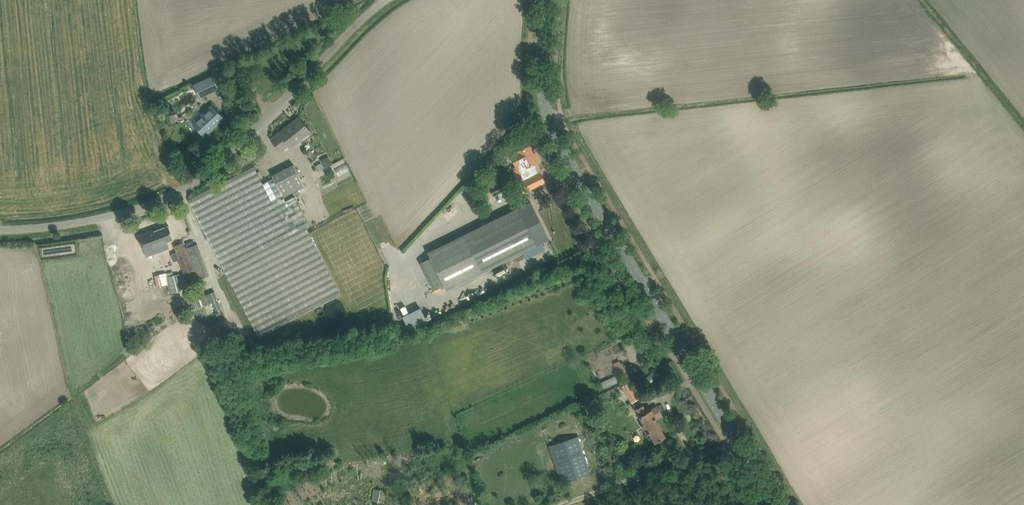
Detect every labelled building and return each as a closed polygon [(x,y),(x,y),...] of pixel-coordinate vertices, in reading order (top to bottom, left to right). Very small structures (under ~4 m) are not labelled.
[(193,85),(200,98),(219,88),(217,84),(232,77),(227,68),(193,85)] [(224,118),(212,105),(193,123),(205,136),(224,118)] [(291,147),(310,132),(299,117),(271,139),(281,151),(289,145),(291,147)] [(518,183),(523,192),(545,181),(540,172),(539,172),(534,163),(539,161),(536,154),(534,155),(529,146),(518,151),(519,152),(511,156),(516,166),(520,164),(524,171),(520,173),(524,180),(518,183)] [(329,156),(321,160),(325,168),(333,164),(329,156)] [(188,200),(259,337),(341,294),(306,226),(309,225),(294,196),(285,201),(283,197),(305,186),(294,164),(272,175),(273,178),(263,183),(254,166),(188,200)] [(478,191),(474,183),(464,188),(471,200),(477,197),(475,193),(478,191)] [(478,194),(482,202),(490,198),(486,190),(478,194)] [(444,284),(447,288),(549,238),(531,202),(429,252),(431,257),(421,262),(434,289),(444,284)] [(153,230),(139,235),(144,251),(156,247),(158,252),(169,247),(167,241),(174,238),(169,226),(154,231),(153,230)] [(209,275),(197,244),(186,248),(183,242),(174,245),(188,283),(209,275)] [(180,291),(177,274),(167,277),(170,293),(180,291)] [(207,298),(202,286),(191,290),(193,296),(187,298),(191,310),(209,303),(207,298)] [(221,307),(215,291),(210,293),(211,297),(207,298),(209,303),(212,302),(215,310),(221,307)] [(420,308),(402,317),(409,330),(427,321),(420,308)] [(641,387),(655,380),(652,376),(639,383),(641,387)] [(629,382),(622,386),(632,403),(638,399),(629,382)] [(592,402),(584,405),(587,412),(595,409),(592,402)] [(650,431),(656,442),(665,437),(654,419),(662,414),(657,406),(646,412),(642,405),(636,409),(645,424),(643,425),(647,433),(650,431)] [(549,448),(561,484),(590,473),(577,437),(549,448)]
